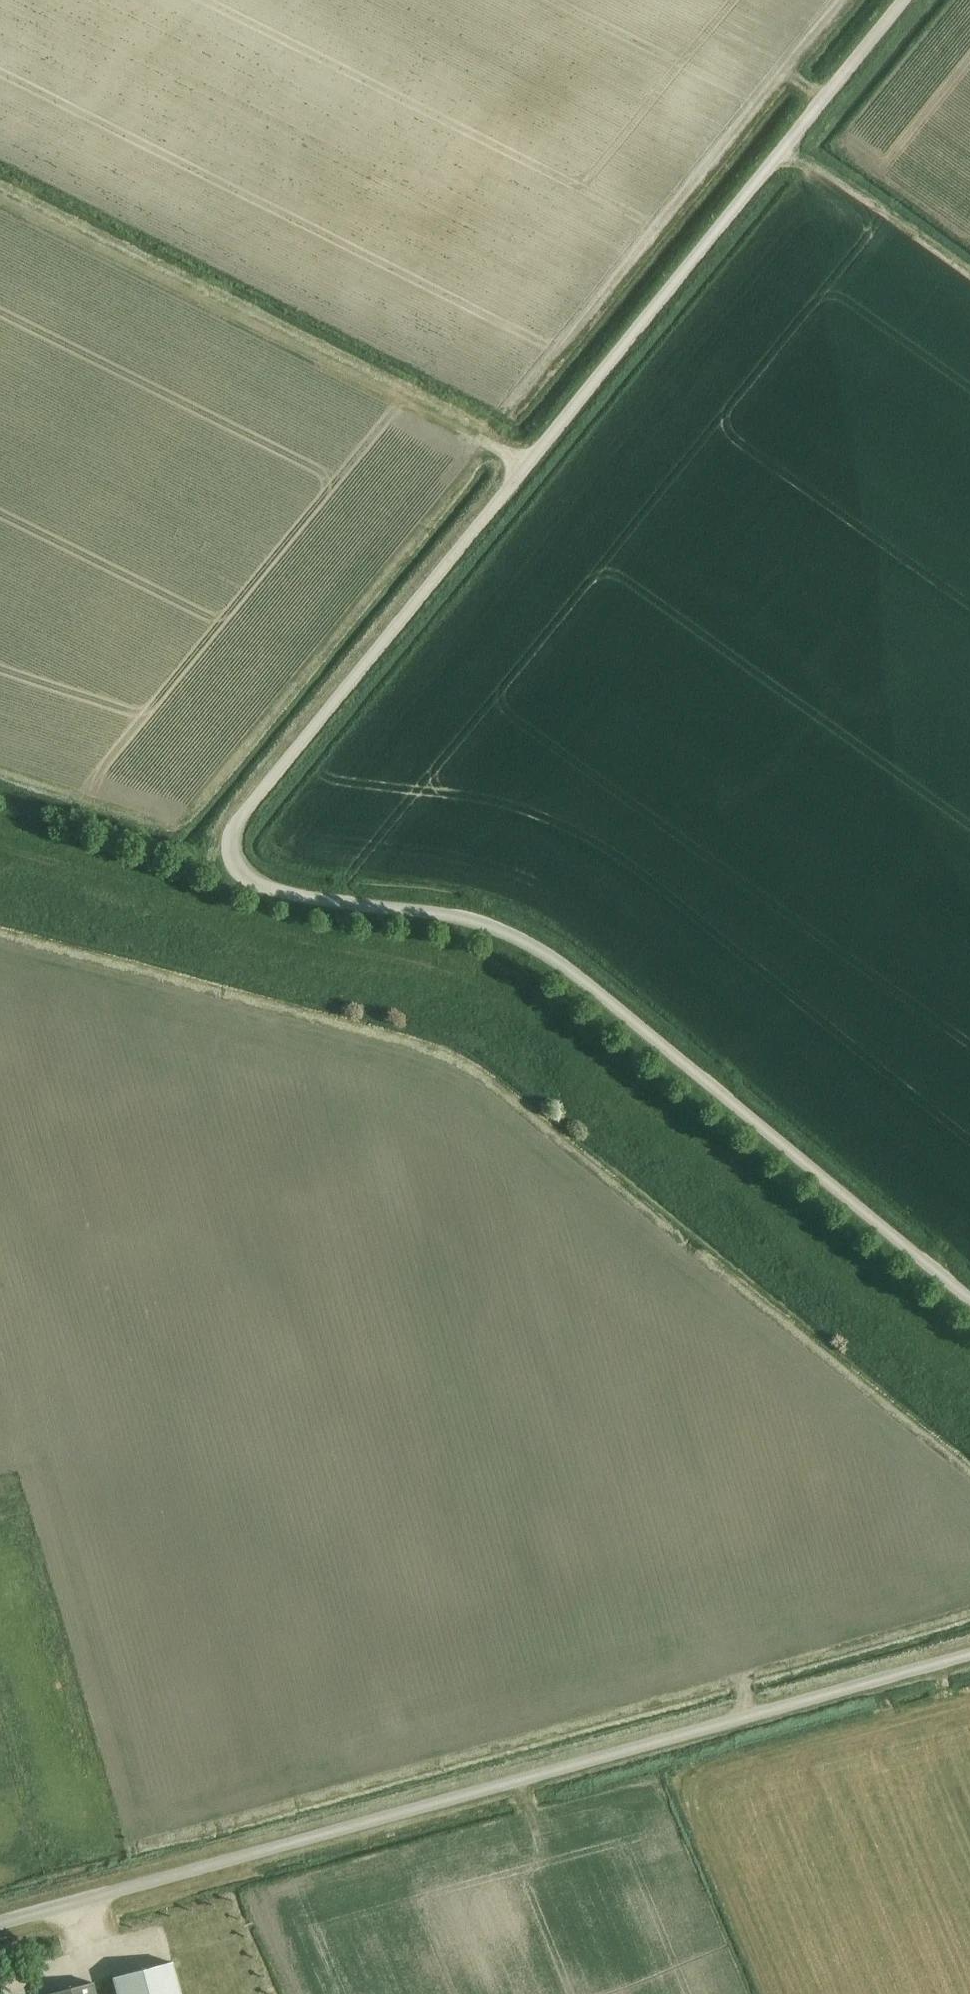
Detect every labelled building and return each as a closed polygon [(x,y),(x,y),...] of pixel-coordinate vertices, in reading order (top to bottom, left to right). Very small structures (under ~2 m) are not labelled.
[(117,1993),(180,1993),(171,1962),(113,1977),(117,1993)] [(93,1983),(50,1993),(96,1993),(93,1983)]
